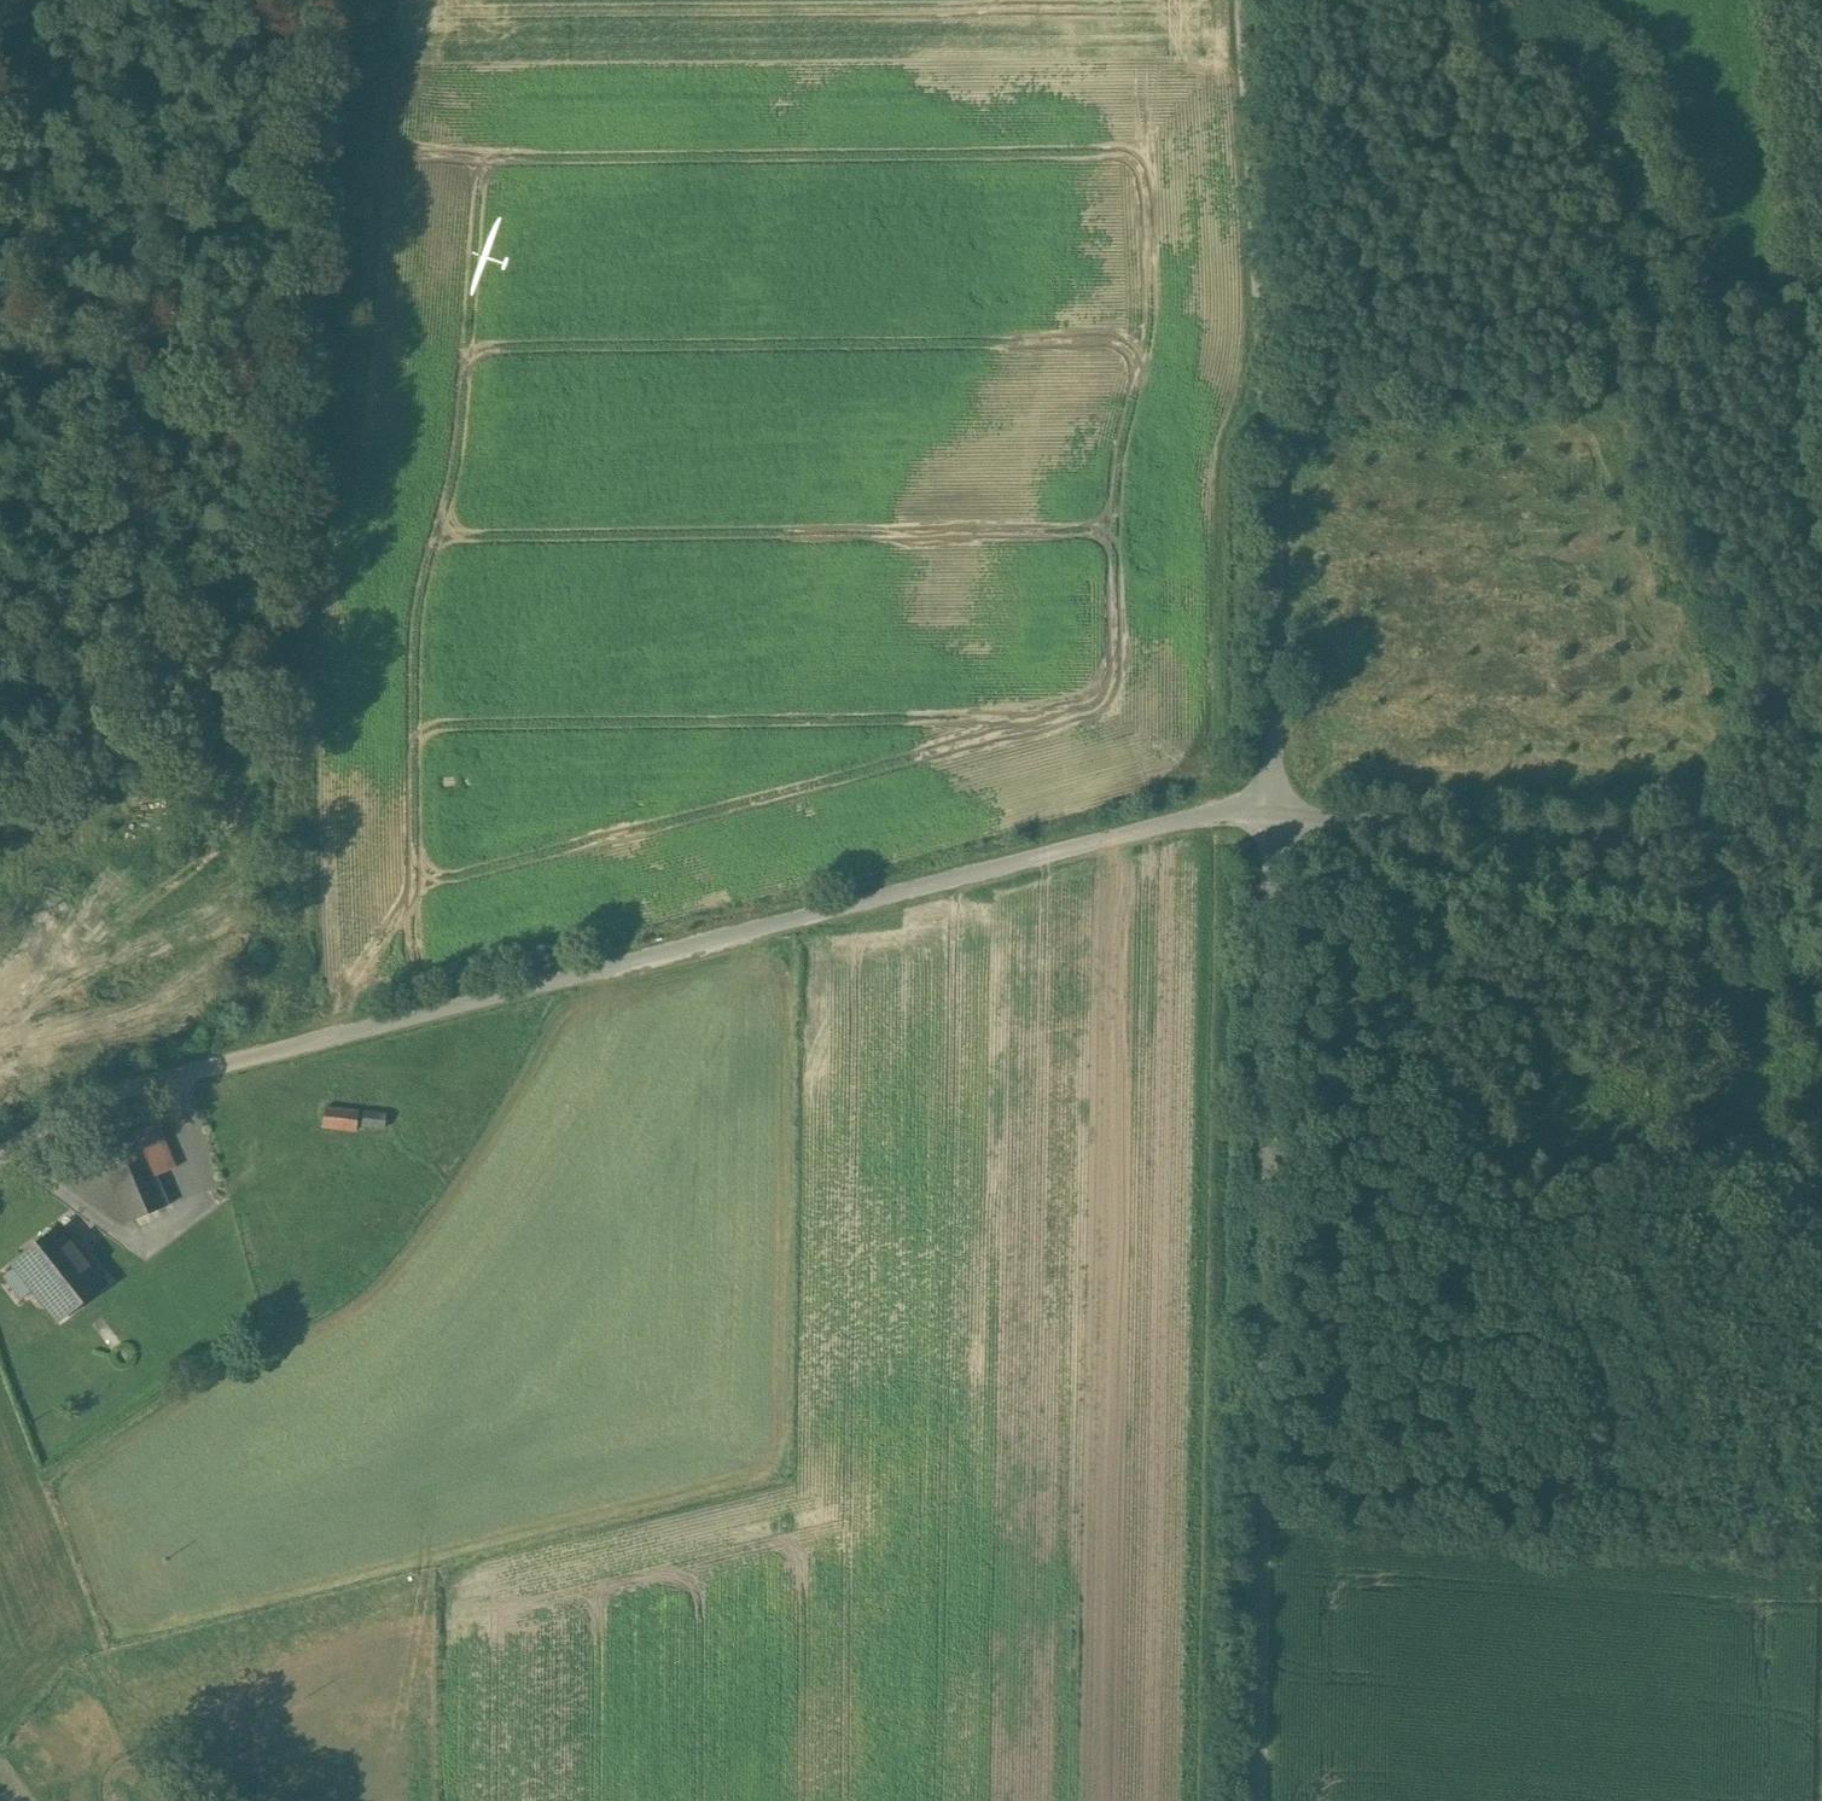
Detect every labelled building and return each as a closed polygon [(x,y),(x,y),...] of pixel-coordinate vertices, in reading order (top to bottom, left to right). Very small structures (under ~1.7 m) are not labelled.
[(358,1111),(324,1108),(322,1126),(356,1130),(358,1111)] [(386,1115),(363,1112),(361,1125),(384,1128),(386,1115)] [(175,1170),(156,1123),(134,1133),(154,1178),(175,1170)] [(134,1133),(84,1154),(94,1176),(107,1170),(129,1222),(166,1207),(154,1178),(134,1133)] [(59,1231),(17,1265),(59,1318),(101,1285),(59,1231)]
